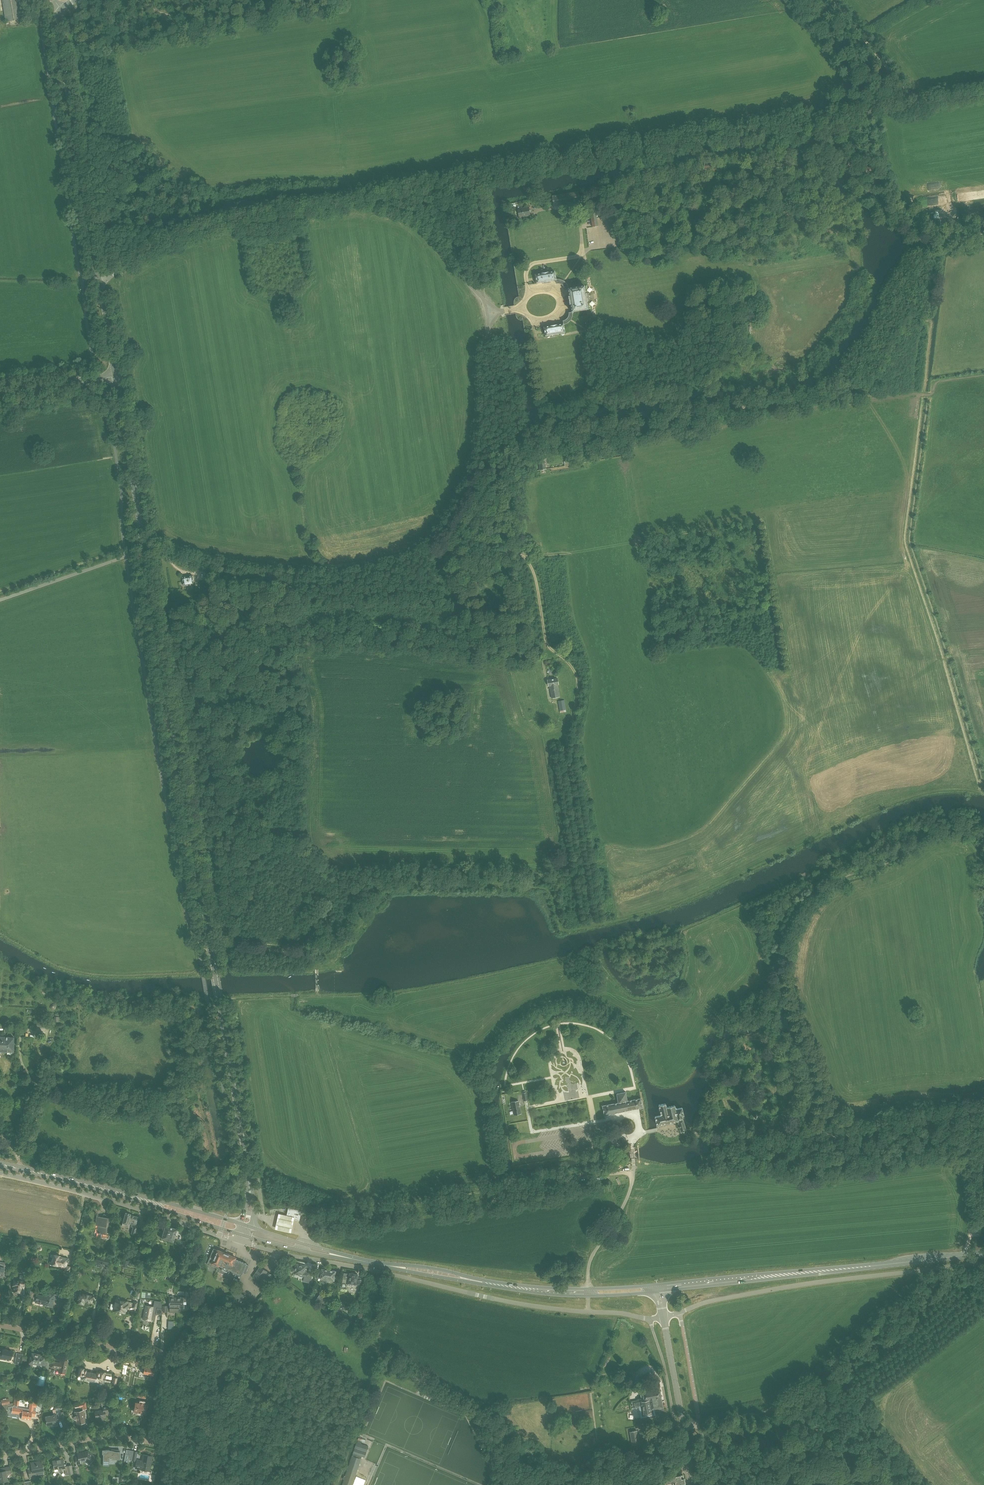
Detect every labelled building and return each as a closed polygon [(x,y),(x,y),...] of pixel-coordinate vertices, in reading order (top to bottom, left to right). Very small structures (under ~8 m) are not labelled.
[(19,0),(2,0),(5,22),(22,19),(19,0)] [(553,196),(554,205),(579,201),(578,192),(553,196)] [(517,207),(519,218),(523,217),(523,216),(530,215),(529,207),(523,208),(523,206),(517,207)] [(590,211),(592,227),(598,226),(596,210),(590,211)] [(535,274),(537,283),(556,280),(555,271),(535,274)] [(559,280),(556,280),(557,284),(560,284),(562,285),(563,287),(564,289),(564,290),(568,289),(568,288),(568,286),(567,284),(565,282),(563,281),(561,280),(559,280)] [(568,289),(572,312),(588,309),(584,286),(568,288),(568,289)] [(572,315),(572,312),(569,312),(568,315),(568,317),(567,319),(565,321),(563,321),(563,324),(563,325),(565,324),(568,324),(570,322),(571,320),(572,318),(572,315)] [(544,327),(546,336),(565,332),(563,325),(563,324),(544,327)] [(183,577),(184,586),(194,584),(193,575),(183,577)] [(190,619),(194,626),(200,623),(196,616),(190,619)] [(549,686),(551,698),(559,696),(557,684),(558,684),(557,678),(547,680),(548,686),(549,686)] [(558,701),(559,710),(566,709),(564,700),(558,701)] [(14,1037),(0,1036),(0,1051),(13,1052),(14,1037)] [(618,1102),(602,1105),(604,1115),(643,1107),(641,1098),(627,1100),(626,1092),(617,1093),(618,1102)] [(573,1097),(568,1097),(568,1105),(583,1103),(582,1096),(573,1097)] [(521,1113),(520,1109),(518,1100),(511,1101),(514,1114),(521,1113)] [(686,1129),(682,1115),(684,1115),(682,1107),(676,1108),(676,1107),(675,1107),(675,1105),(666,1107),(665,1103),(658,1104),(661,1115),(655,1116),(657,1125),(678,1120),(681,1132),(685,1130),(686,1132),(687,1132),(688,1132),(689,1131),(689,1129),(687,1128),(686,1129)] [(288,1207),(288,1208),(286,1217),(299,1220),(301,1210),(288,1207)] [(139,1225),(135,1224),(137,1216),(129,1214),(130,1213),(125,1212),(122,1222),(122,1225),(126,1226),(127,1223),(129,1223),(132,1223),(131,1226),(133,1227),(131,1233),(134,1234),(135,1231),(137,1231),(139,1225)] [(103,1215),(103,1217),(96,1216),(95,1225),(98,1225),(97,1233),(98,1233),(98,1237),(108,1238),(109,1233),(107,1232),(108,1222),(112,1222),(113,1216),(109,1215),(104,1214),(103,1214),(103,1215)] [(292,1219),(276,1216),(273,1230),(288,1233),(292,1219)] [(179,1229),(176,1229),(176,1228),(165,1225),(161,1238),(173,1241),(175,1234),(177,1235),(179,1229)] [(216,1271),(224,1274),(232,1256),(213,1248),(207,1264),(218,1268),(217,1269),(216,1271)] [(61,1268),(64,1268),(64,1271),(70,1272),(71,1266),(66,1265),(68,1258),(60,1256),(58,1255),(53,1254),(52,1254),(51,1257),(53,1258),(52,1261),(51,1261),(50,1264),(51,1264),(61,1266),(61,1268)] [(232,1256),(224,1274),(225,1275),(226,1274),(230,1275),(232,1270),(233,1271),(233,1270),(240,1273),(242,1274),(243,1272),(246,1273),(249,1265),(246,1263),(235,1259),(236,1257),(232,1256)] [(306,1266),(296,1263),(295,1268),(292,1267),(291,1271),(294,1272),(294,1273),(305,1276),(305,1277),(309,1278),(310,1273),(305,1272),(306,1266)] [(275,1276),(260,1265),(253,1276),(268,1286),(275,1276)] [(321,1278),(321,1277),(327,1279),(329,1269),(322,1268),(321,1272),(318,1272),(317,1277),(321,1278)] [(329,1269),(327,1279),(334,1280),(335,1271),(329,1269)] [(174,1282),(177,1275),(169,1272),(168,1276),(169,1277),(168,1280),(174,1282)] [(350,1273),(350,1274),(344,1273),(343,1278),(349,1279),(349,1282),(348,1285),(353,1286),(353,1283),(356,1283),(358,1274),(350,1273)] [(20,1275),(19,1279),(19,1280),(14,1279),(13,1286),(14,1286),(13,1290),(14,1291),(14,1292),(15,1292),(15,1293),(17,1292),(17,1291),(20,1292),(21,1287),(22,1286),(22,1285),(24,1285),(25,1280),(25,1276),(20,1275)] [(65,1293),(57,1291),(57,1294),(54,1294),(55,1294),(45,1292),(45,1296),(37,1294),(36,1300),(44,1302),(43,1305),(52,1307),(54,1298),(56,1299),(56,1298),(64,1300),(65,1293)] [(239,1299),(238,1301),(241,1302),(245,1295),(238,1291),(235,1297),(239,1299)] [(92,1303),(93,1295),(78,1293),(76,1303),(84,1304),(84,1301),(92,1303)] [(169,1297),(169,1298),(171,1300),(174,1300),(174,1302),(185,1302),(185,1297),(185,1294),(181,1294),(181,1296),(180,1296),(180,1297),(173,1297),(173,1295),(170,1295),(170,1297),(169,1297)] [(109,1309),(113,1310),(112,1310),(113,1311),(124,1313),(125,1313),(125,1311),(126,1311),(127,1305),(132,1306),(131,1307),(137,1308),(138,1301),(133,1300),(132,1302),(127,1301),(128,1301),(115,1298),(114,1304),(111,1303),(109,1309)] [(171,1300),(169,1298),(169,1305),(167,1305),(166,1311),(169,1311),(169,1312),(178,1312),(178,1308),(180,1308),(180,1307),(185,1307),(185,1302),(174,1302),(174,1300),(171,1300)] [(145,1305),(143,1319),(151,1320),(153,1307),(145,1305)] [(6,1360),(6,1358),(10,1359),(12,1351),(0,1348),(0,1359),(6,1360)] [(43,1364),(45,1365),(45,1368),(48,1369),(49,1361),(46,1361),(46,1360),(44,1360),(44,1355),(41,1354),(32,1352),(31,1357),(30,1356),(28,1365),(32,1366),(33,1363),(39,1364),(43,1364)] [(23,1354),(16,1353),(14,1363),(20,1364),(22,1356),(23,1354)] [(58,1372),(65,1373),(67,1360),(61,1359),(60,1362),(51,1361),(50,1367),(59,1368),(58,1372)] [(79,1366),(77,1375),(77,1378),(97,1381),(97,1383),(101,1384),(102,1382),(104,1383),(104,1380),(103,1379),(104,1371),(99,1370),(99,1371),(96,1371),(96,1373),(86,1371),(86,1369),(84,1369),(84,1367),(79,1366)] [(153,1375),(154,1367),(145,1366),(143,1373),(153,1375)] [(203,1380),(193,1376),(190,1385),(199,1389),(203,1380)] [(632,1401),(633,1408),(639,1407),(641,1418),(656,1415),(654,1408),(663,1406),(660,1389),(649,1391),(649,1387),(640,1389),(641,1399),(632,1401)] [(147,1403),(145,1403),(146,1400),(143,1400),(143,1402),(135,1401),(133,1410),(144,1412),(145,1407),(147,1407),(147,1403)] [(13,1405),(3,1408),(5,1412),(5,1413),(6,1414),(7,1414),(8,1412),(11,1413),(11,1412),(22,1414),(21,1418),(30,1419),(31,1413),(33,1413),(34,1407),(36,1408),(37,1403),(34,1402),(30,1401),(29,1411),(22,1410),(23,1408),(12,1407),(12,1406),(13,1405)] [(105,1418),(105,1417),(105,1416),(105,1412),(108,1412),(106,1401),(101,1402),(103,1409),(94,1411),(96,1419),(97,1419),(97,1420),(98,1421),(104,1420),(105,1418)] [(85,1422),(83,1410),(75,1411),(77,1423),(85,1422)] [(58,1423),(56,1414),(45,1416),(46,1425),(58,1423)] [(637,1430),(630,1431),(632,1444),(640,1443),(637,1430)] [(352,1455),(361,1458),(362,1456),(365,1457),(368,1446),(356,1442),(353,1453),(352,1455)] [(104,1447),(104,1456),(109,1456),(109,1457),(113,1457),(113,1456),(115,1456),(121,1456),(121,1447),(115,1447),(115,1449),(113,1449),(113,1447),(104,1447)] [(126,1454),(130,1455),(129,1460),(136,1460),(137,1451),(127,1450),(126,1454)] [(77,1453),(78,1456),(75,1457),(76,1463),(80,1463),(80,1461),(86,1460),(89,1462),(93,1455),(87,1451),(77,1453)] [(149,1471),(152,1456),(143,1454),(141,1460),(137,1459),(135,1468),(139,1469),(149,1471)] [(352,1455),(347,1470),(356,1473),(361,1458),(352,1455)] [(67,1466),(64,1466),(63,1458),(59,1459),(59,1458),(56,1458),(57,1459),(52,1460),(54,1469),(58,1468),(58,1470),(59,1471),(60,1472),(61,1470),(65,1469),(66,1474),(73,1473),(71,1465),(67,1466)] [(44,1473),(43,1470),(41,1460),(30,1462),(31,1466),(29,1466),(28,1468),(29,1470),(28,1470),(30,1477),(36,1476),(36,1475),(44,1473)] [(7,1480),(6,1473),(11,1472),(10,1466),(2,1468),(2,1471),(0,1471),(0,1482),(7,1480)] [(359,1480),(354,1478),(356,1473),(347,1470),(342,1484),(357,1484),(359,1480)] [(675,1481),(676,1484),(685,1483),(684,1478),(683,1474),(678,1475),(676,1476),(665,1478),(666,1483),(675,1481)]
